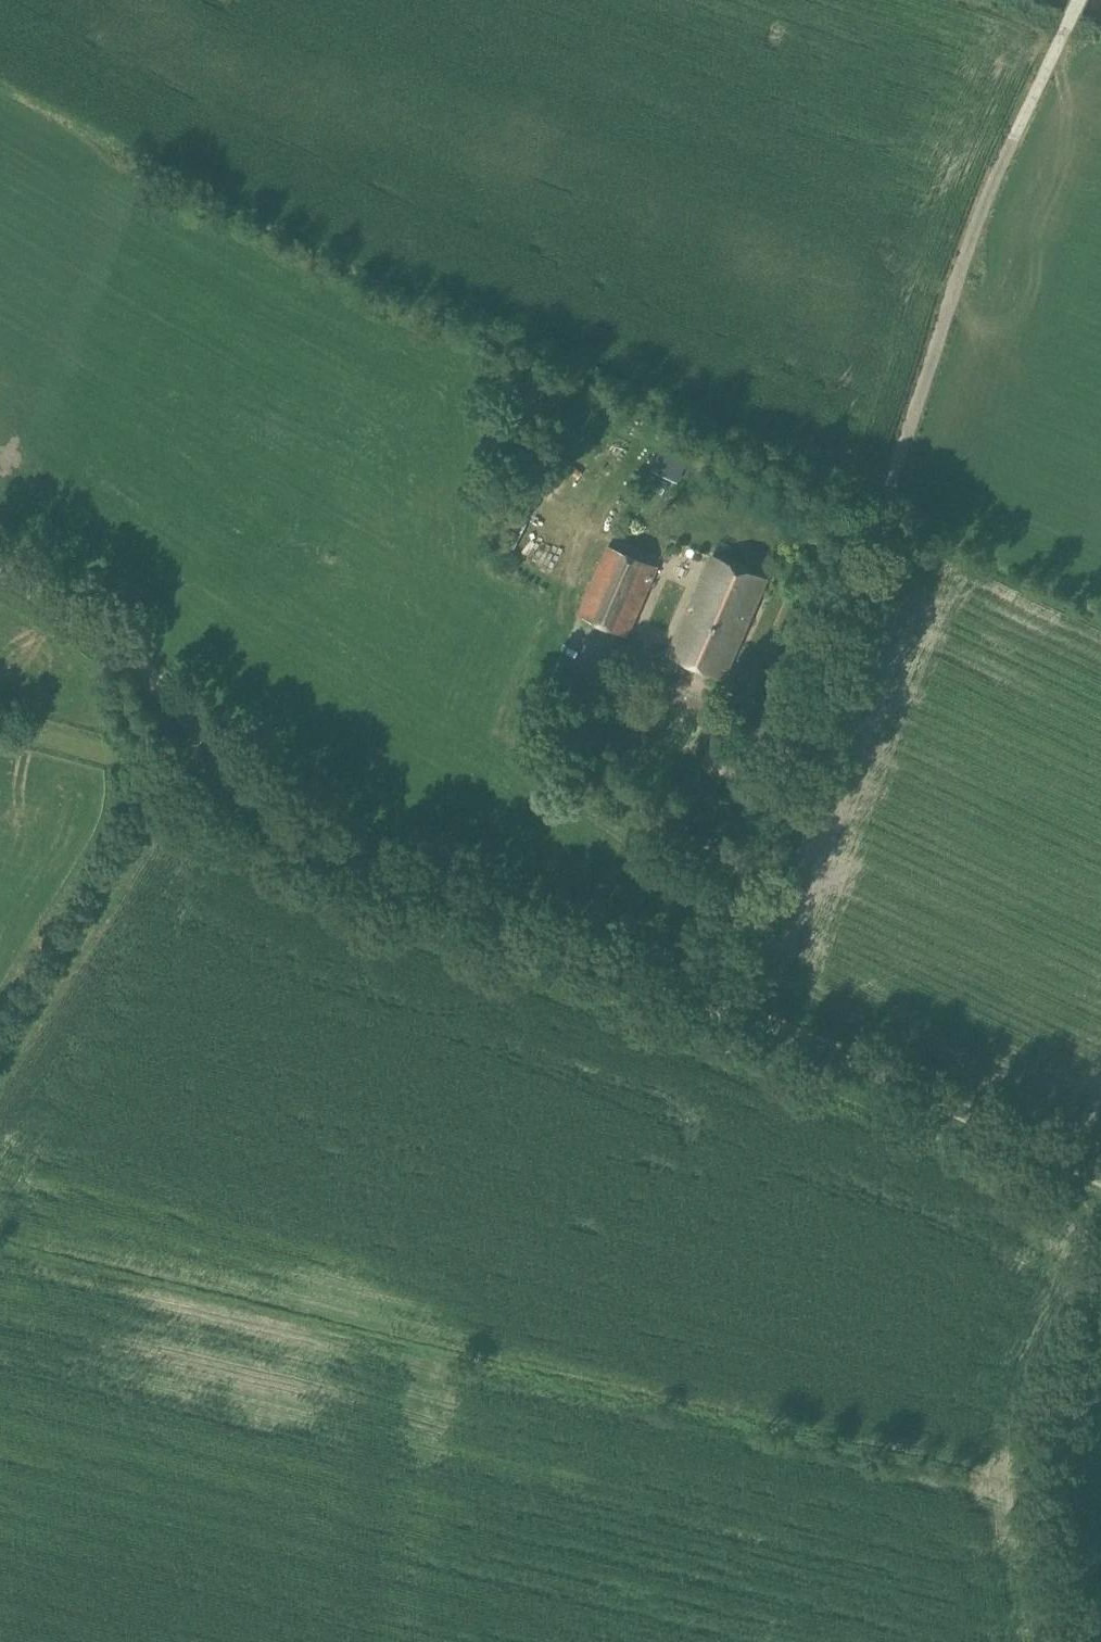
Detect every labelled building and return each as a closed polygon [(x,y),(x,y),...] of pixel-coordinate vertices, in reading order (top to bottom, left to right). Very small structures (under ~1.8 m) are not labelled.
[(657,568),(607,547),(578,615),(628,637),(657,568)] [(765,581),(712,559),(670,655),(724,679),(765,581)]
